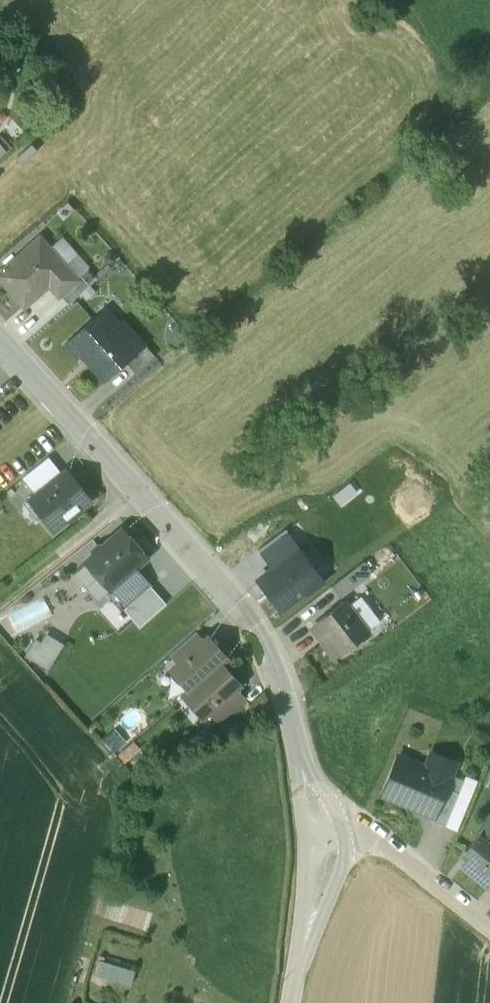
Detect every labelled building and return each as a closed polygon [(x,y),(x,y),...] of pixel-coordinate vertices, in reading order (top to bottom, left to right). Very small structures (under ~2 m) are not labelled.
[(40,239),(0,274),(0,279),(24,306),(49,284),(59,296),(60,295),(76,280),(75,279),(40,239)] [(76,280),(60,295),(68,304),(89,286),(80,275),(75,279),(76,280)] [(105,309),(65,345),(77,359),(82,355),(105,381),(126,363),(136,354),(135,353),(113,327),(117,323),(105,309)] [(144,344),(135,353),(136,354),(126,363),(135,374),(155,356),(144,344)] [(22,478),(36,496),(62,475),(48,458),(22,478)] [(27,502),(54,537),(95,505),(68,471),(62,475),(36,496),(27,502)] [(286,530),(258,551),(272,569),(295,551),(300,548),(286,530)] [(122,531),(104,547),(98,547),(94,551),(93,556),(90,560),(100,571),(97,574),(110,590),(111,589),(134,568),(146,558),(122,531)] [(319,582),(295,551),(272,569),(259,579),(282,610),(319,582)] [(363,563),(331,587),(340,599),(372,575),(363,563)] [(134,568),(111,589),(127,607),(150,586),(134,568)] [(9,612),(17,631),(56,616),(48,597),(9,612)] [(344,601),(316,622),(328,637),(322,642),(335,659),(368,633),(344,601)] [(187,622),(161,646),(170,656),(196,632),(187,622)] [(196,632),(170,656),(177,665),(204,641),(196,632)] [(177,665),(171,670),(190,691),(220,665),(227,659),(207,638),(204,641),(177,665)] [(58,653),(44,644),(42,647),(34,642),(29,651),(50,665),(58,653)] [(220,665),(190,691),(184,696),(203,717),(208,713),(235,688),(239,686),(220,665)] [(235,688),(208,713),(217,723),(244,699),(235,688)] [(107,740),(122,753),(132,741),(117,729),(107,740)] [(129,761),(145,748),(138,740),(123,753),(129,761)] [(397,753),(380,795),(434,818),(446,788),(456,764),(431,754),(426,765),(397,753)] [(459,794),(446,788),(434,818),(432,821),(445,827),(459,794)] [(465,851),(470,855),(461,866),(488,888),(489,886),(489,820),(465,851)] [(134,968),(102,959),(97,976),(129,985),(134,968)]
